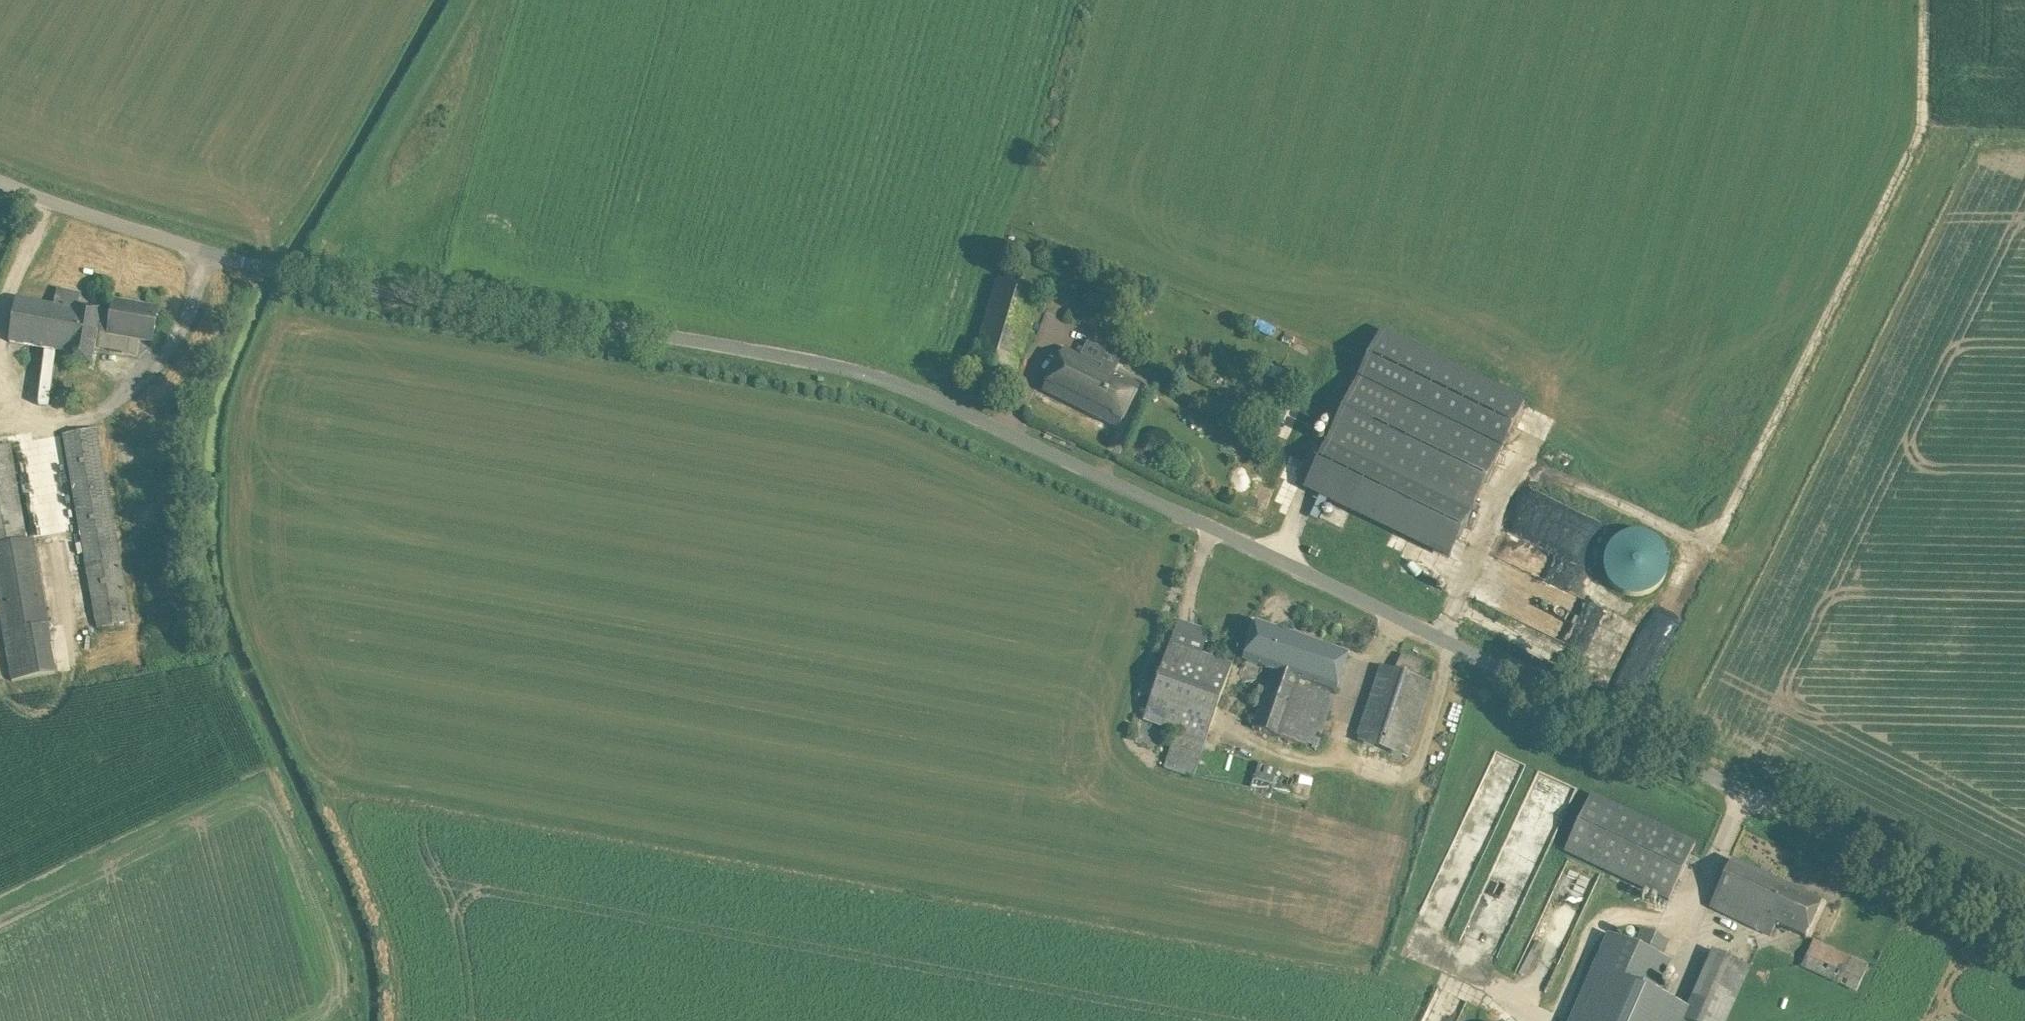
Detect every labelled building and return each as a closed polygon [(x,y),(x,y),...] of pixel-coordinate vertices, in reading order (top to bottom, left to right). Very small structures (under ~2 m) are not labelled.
[(970,373),(1012,385),(1039,293),(997,281),(970,373)] [(98,322),(101,310),(78,306),(78,310),(17,299),(9,343),(69,354),(67,362),(90,367),(96,331),(98,322)] [(98,322),(96,331),(152,341),(158,309),(114,301),(110,325),(98,322)] [(1305,487),(1447,554),(1498,444),(1503,446),(1526,399),(1381,329),(1305,487)] [(1058,331),(1041,375),(1120,413),(1137,368),(1058,331)] [(62,435),(95,629),(131,623),(98,429),(62,435)] [(3,632),(49,624),(34,538),(28,540),(11,445),(0,447),(0,615),(3,632)] [(1585,542),(1598,530),(1583,513),(1569,525),(1585,542)] [(1604,562),(1604,566),(1604,570),(1605,573),(1605,575),(1607,578),(1608,581),(1610,584),(1612,587),(1614,588),(1615,590),(1618,592),(1621,593),(1624,595),(1626,596),(1629,596),(1632,597),(1636,597),(1639,597),(1642,596),(1646,595),(1648,595),(1651,593),(1653,592),(1655,590),(1658,588),(1660,586),(1662,583),(1664,580),(1665,578),(1666,575),(1667,572),(1667,568),(1667,565),(1667,562),(1667,558),(1666,555),(1665,553),(1664,550),(1662,547),(1660,545),(1658,542),(1655,540),(1652,538),(1650,537),(1647,536),(1645,535),(1642,534),(1639,533),(1636,533),(1633,533),(1630,534),(1627,535),(1624,536),(1621,537),(1618,539),(1615,541),(1613,543),(1611,545),(1609,547),(1607,550),(1606,553),(1605,556),(1604,559),(1604,562)] [(1491,554),(1470,598),(1487,606),(1490,606),(1523,622),(1559,627),(1561,609),(1570,610),(1569,617),(1581,619),(1583,599),(1573,598),(1544,584),(1557,586),(1501,560),(1506,561),(1491,554)] [(1244,660),(1271,669),(1250,728),(1304,746),(1324,689),(1335,693),(1348,655),(1257,624),(1244,660)] [(1161,767),(1191,777),(1231,663),(1169,641),(1141,720),(1174,732),(1161,767)] [(1360,737),(1358,742),(1406,758),(1431,684),(1418,679),(1424,663),(1401,655),(1395,672),(1381,667),(1358,736),(1360,737)] [(1254,789),(1271,794),(1278,773),(1261,767),(1254,789)] [(1564,852),(1669,901),(1695,844),(1591,795),(1564,852)] [(1776,926),(1805,939),(1821,903),(1731,861),(1709,909),(1770,938),(1776,926)] [(1685,1020),(1681,1019),(1686,1008),(1651,993),(1666,959),(1661,957),(1668,941),(1642,930),(1635,946),(1607,933),(1568,1020),(1685,1020)] [(1801,967),(1856,992),(1868,965),(1814,940),(1801,967)] [(1754,970),(1717,955),(1689,1020),(1732,1020),(1754,970)]
